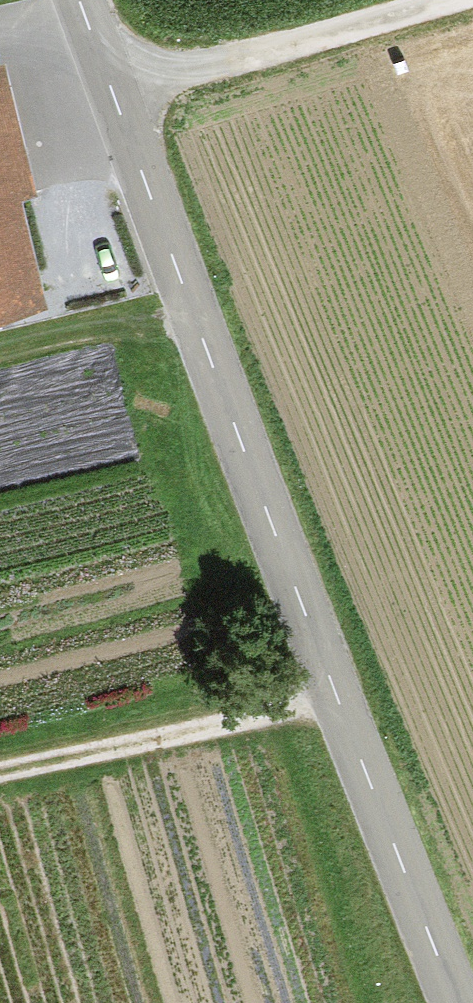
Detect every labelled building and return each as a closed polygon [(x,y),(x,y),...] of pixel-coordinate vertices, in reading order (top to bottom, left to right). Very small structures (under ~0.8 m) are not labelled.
[(0,128),(0,319),(41,310),(0,128)]
